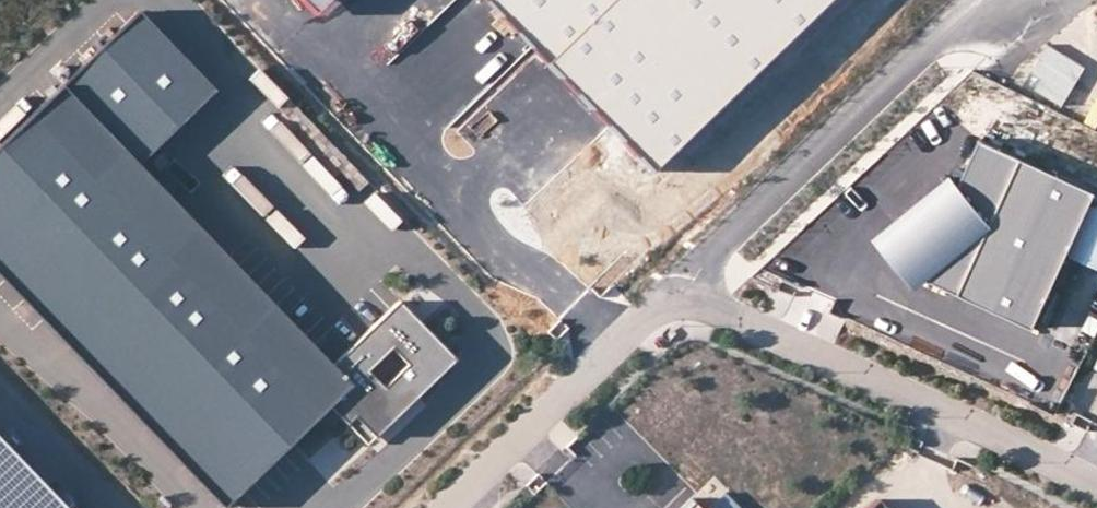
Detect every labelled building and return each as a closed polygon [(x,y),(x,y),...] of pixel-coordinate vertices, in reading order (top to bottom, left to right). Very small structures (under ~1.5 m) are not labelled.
[(317,13),(330,0),(304,0),(317,13)] [(831,0),(486,0),(652,172),(831,0)] [(0,149),(0,274),(223,507),(329,405),(368,445),(457,359),(400,301),(333,366),(137,164),(214,90),(142,14),(0,149)] [(959,293),(1034,327),(1096,192),(1021,157),(981,139),(951,184),(943,176),(881,235),(920,283),(927,277),(959,293)] [(1070,254),(1096,268),(1096,208),(1093,206),(1070,254)] [(0,440),(0,507),(66,507),(0,440)] [(859,507),(890,507),(875,493),(859,507)] [(727,496),(714,507),(738,507),(727,496)] [(690,498),(679,507),(700,507),(690,498)]
